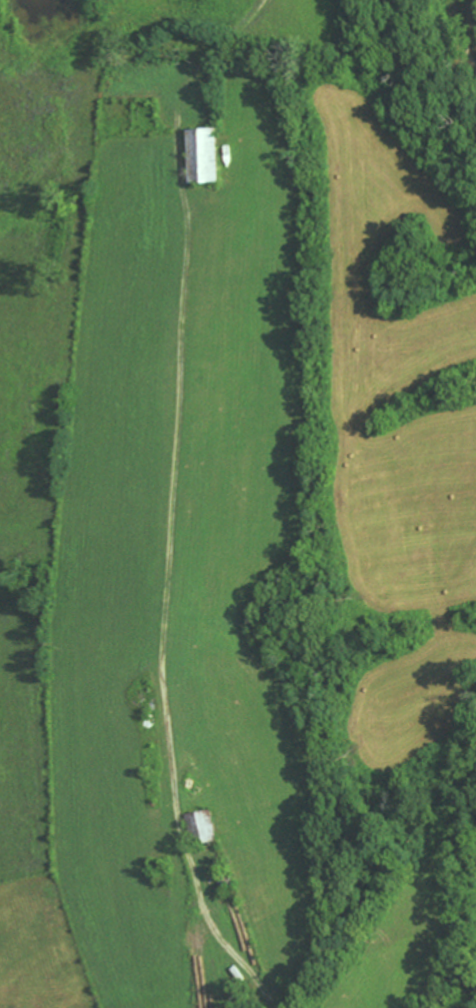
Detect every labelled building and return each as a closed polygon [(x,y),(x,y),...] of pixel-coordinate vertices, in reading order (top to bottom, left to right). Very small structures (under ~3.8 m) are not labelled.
[(195,183),(224,182),(223,128),(193,128),(195,183)] [(224,843),(220,810),(191,813),(196,846),(224,843)]
